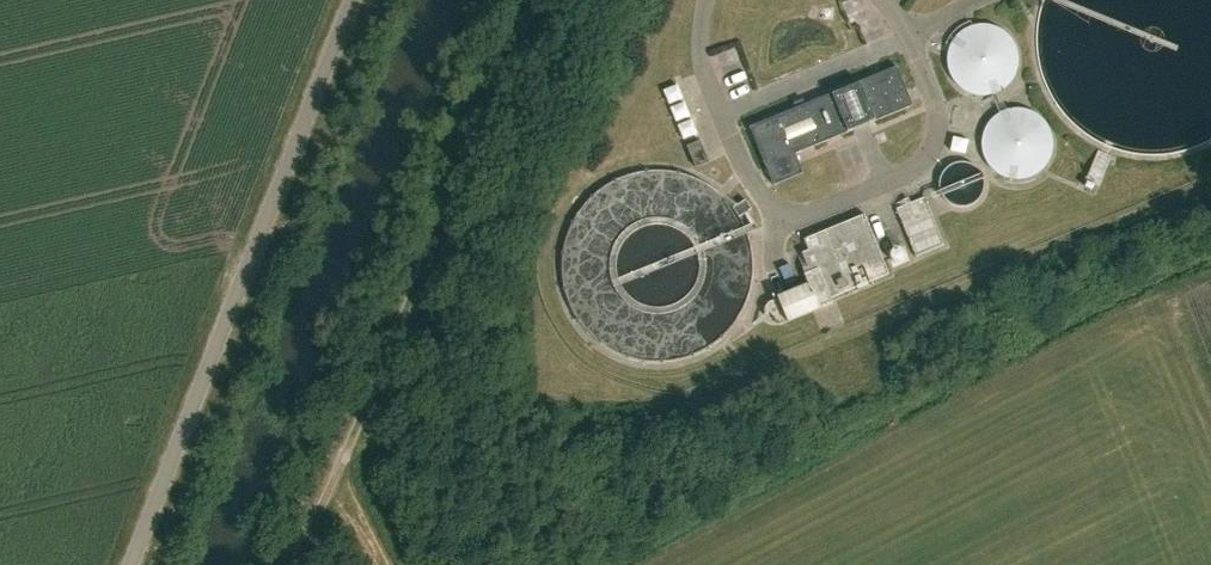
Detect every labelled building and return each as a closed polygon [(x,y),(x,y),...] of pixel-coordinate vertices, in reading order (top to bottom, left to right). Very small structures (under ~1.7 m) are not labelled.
[(911,106),(895,68),(749,127),(765,165),(911,106)] [(682,100),(675,85),(663,90),(669,105),(682,100)] [(689,116),(683,102),(670,107),(677,122),(689,116)] [(696,134),(690,120),(678,125),(684,140),(696,134)] [(707,163),(699,142),(687,147),(696,168),(707,163)] [(1105,185),(1117,157),(1102,150),(1090,178),(1105,185)] [(919,259),(948,248),(929,196),(900,207),(919,259)] [(886,276),(863,216),(801,241),(805,253),(801,254),(809,273),(802,276),(808,292),(795,297),(793,293),(773,301),(768,304),(766,305),(765,307),(764,308),(764,310),(763,311),(764,314),(764,315),(765,316),(766,318),(767,319),(768,319),(769,320),(771,321),(772,321),(774,321),(777,327),(803,316),(801,309),(886,276)]
